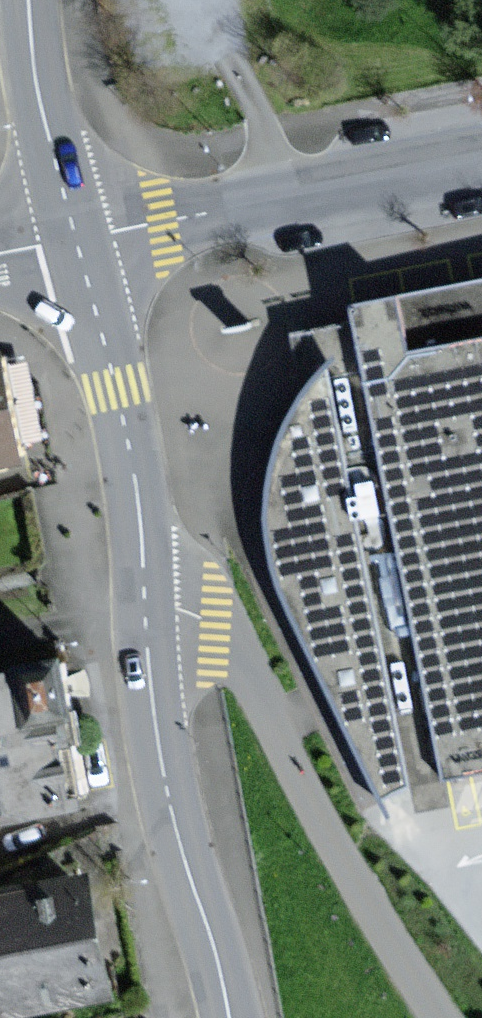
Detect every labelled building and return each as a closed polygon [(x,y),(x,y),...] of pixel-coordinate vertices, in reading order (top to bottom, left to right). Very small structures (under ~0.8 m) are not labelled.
[(345,308),(349,332),(287,337),(296,396),(282,418),(271,444),(262,470),(256,503),(257,528),(261,552),(267,580),(282,616),(321,698),(379,802),(433,778),(481,769),(481,282),(345,308)] [(43,453),(22,341),(0,345),(0,461),(43,453)] [(96,800),(84,710),(95,708),(87,652),(46,658),(47,665),(0,671),(0,813),(96,800)] [(99,874),(0,895),(0,970),(5,969),(13,1010),(124,987),(99,874)]
